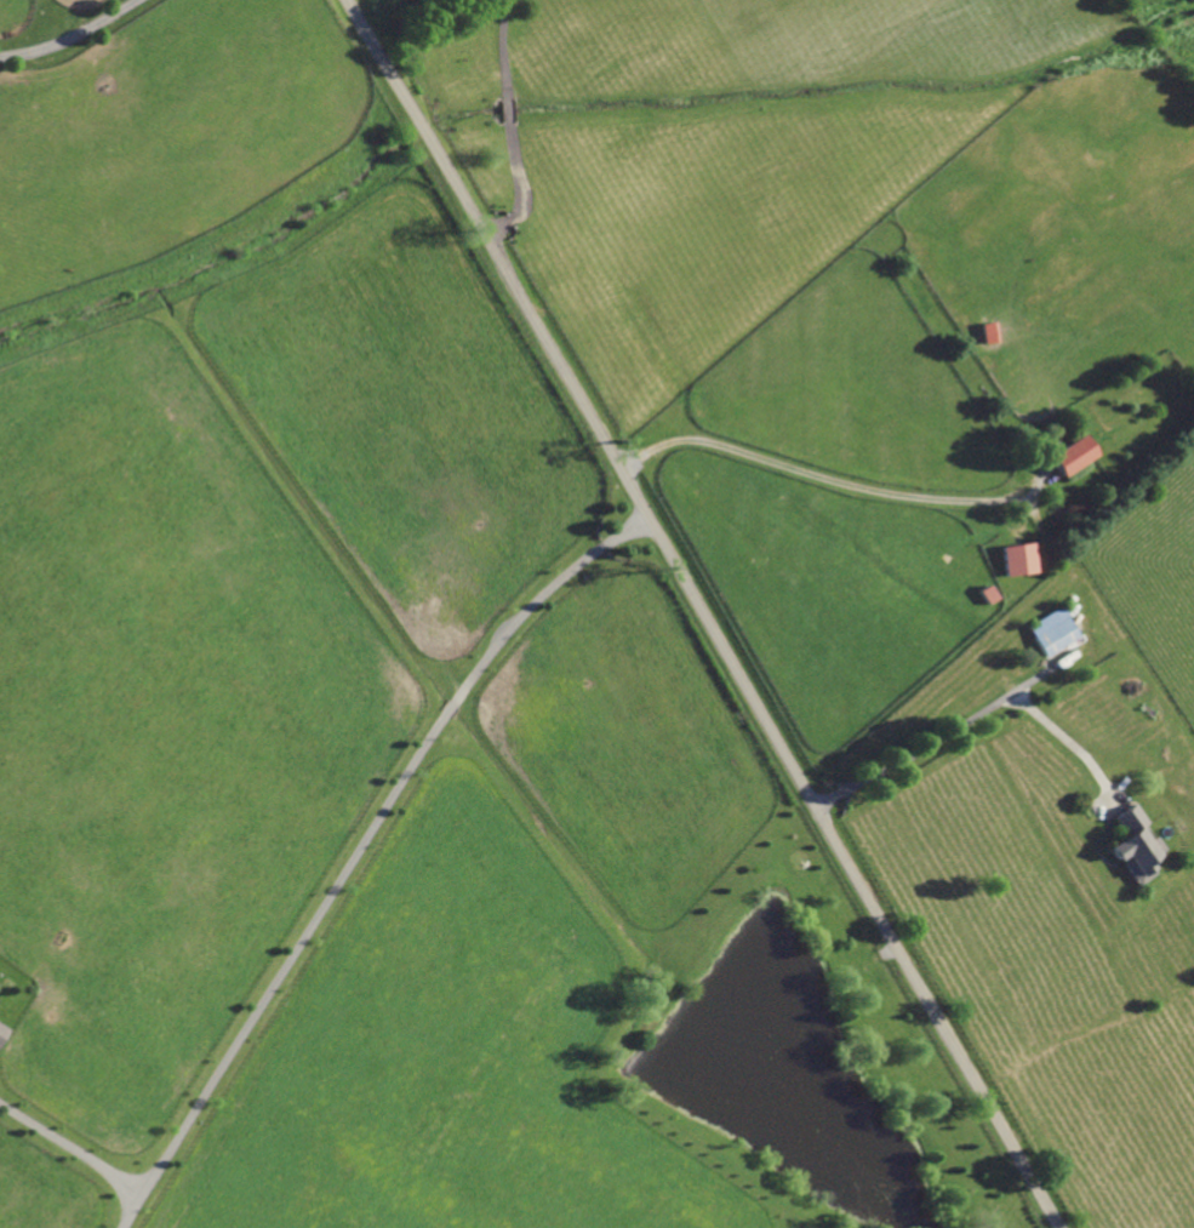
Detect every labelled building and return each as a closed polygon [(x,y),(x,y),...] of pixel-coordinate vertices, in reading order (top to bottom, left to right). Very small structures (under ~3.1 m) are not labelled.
[(980,323),(982,342),(994,341),(993,321),(980,323)] [(1059,479),(1057,476),(1045,458),(1059,449),(1080,435),(1095,457),(1059,479)] [(1004,572),(999,542),(1010,539),(1018,538),(1030,537),(1035,569),(1004,572)] [(986,601),(976,587),(986,581),(995,594),(986,601)] [(1042,652),(1026,621),(1061,602),(1078,633),(1042,652)] [(1150,839),(1155,834),(1158,833),(1166,847),(1156,853),(1149,859),(1153,864),(1156,870),(1138,884),(1121,861),(1120,858),(1119,857),(1116,858),(1107,845),(1125,833),(1113,816),(1133,800),(1147,819),(1141,824),(1150,839)]
